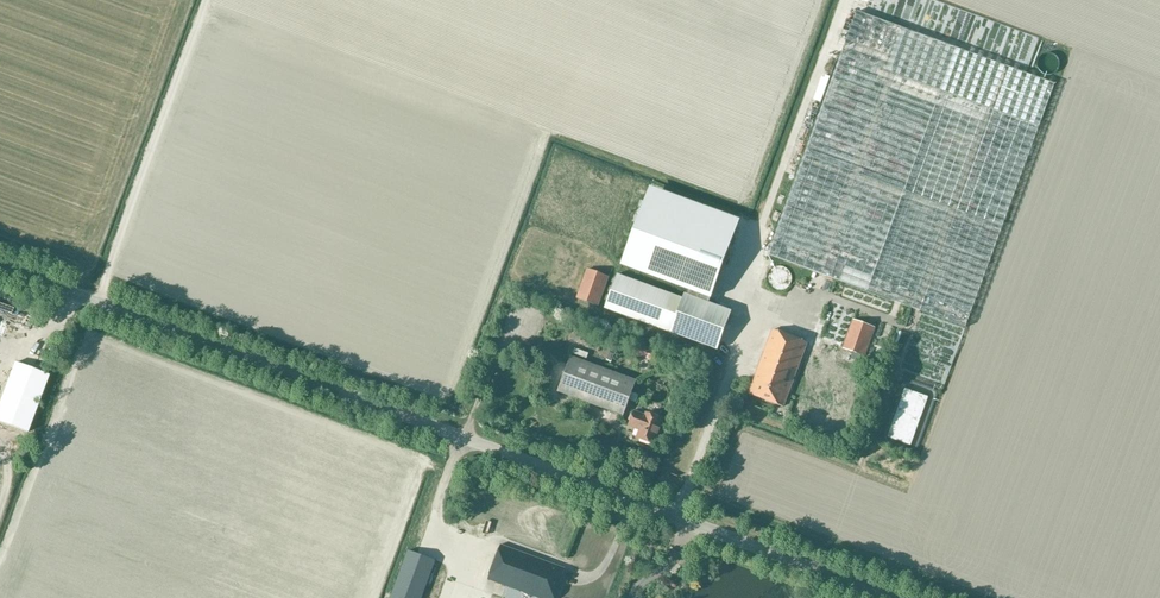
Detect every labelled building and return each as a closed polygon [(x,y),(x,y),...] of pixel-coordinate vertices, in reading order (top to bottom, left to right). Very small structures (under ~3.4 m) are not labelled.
[(966,328),(1055,84),(857,12),(768,255),(966,328)] [(646,198),(621,266),(713,300),(738,232),(646,198)] [(577,298),(599,306),(610,276),(587,268),(577,298)] [(605,309),(672,333),(684,298),(618,274),(605,309)] [(731,312),(720,308),(687,295),(673,333),(717,350),(731,312)] [(859,362),(862,355),(865,356),(875,327),(853,319),(842,347),(853,351),(850,358),(859,362)] [(748,393),(784,407),(807,342),(771,330),(748,393)] [(654,351),(637,345),(634,353),(650,360),(654,351)] [(574,349),(572,356),(586,361),(588,354),(574,349)] [(558,392),(624,415),(637,380),(586,361),(572,356),(558,392)] [(27,432),(49,375),(14,363),(0,402),(0,422),(27,432)] [(637,438),(653,444),(662,416),(644,410),(642,414),(633,411),(628,424),(640,429),(637,438)] [(542,597),(552,597),(564,569),(499,548),(489,578),(489,581),(542,597)] [(665,549),(661,565),(672,567),(676,552),(665,549)] [(435,560),(408,550),(391,597),(421,597),(435,560)] [(477,550),(473,560),(484,564),(488,555),(477,550)]
